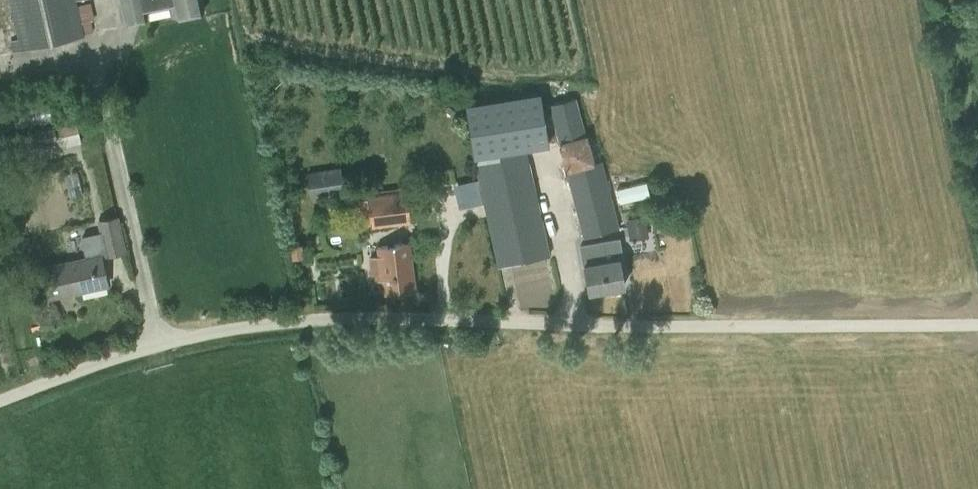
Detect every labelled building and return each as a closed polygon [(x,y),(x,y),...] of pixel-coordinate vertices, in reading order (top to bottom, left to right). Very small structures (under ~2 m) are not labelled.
[(17,39),(10,41),(13,53),(85,37),(76,0),(77,0),(9,0),(17,39)] [(147,8),(171,4),(173,18),(206,12),(203,0),(120,0),(125,24),(148,20),(147,8)] [(540,94),(466,105),(474,157),(548,145),(540,94)] [(576,98),(550,105),(559,142),(558,142),(566,172),(583,238),(620,228),(602,160),(595,162),(588,135),(586,135),(576,98)] [(22,109),(22,120),(53,119),(53,109),(22,109)] [(55,128),(13,137),(16,148),(57,140),(55,128)] [(553,257),(533,152),(479,162),(499,267),(553,257)] [(343,192),(339,167),(307,172),(311,198),(343,192)] [(619,200),(654,197),(653,182),(618,185),(619,200)] [(367,196),(371,228),(411,222),(407,190),(367,196)] [(125,252),(117,216),(97,220),(99,233),(81,237),(85,257),(43,266),(50,298),(107,286),(101,257),(125,252)] [(629,241),(648,238),(645,217),(626,220),(629,241)] [(32,238),(16,241),(18,249),(34,245),(32,238)] [(614,239),(580,246),(589,292),(623,286),(614,239)] [(378,255),(368,256),(371,281),(381,279),(383,293),(416,290),(410,243),(377,247),(378,255)] [(291,246),(293,258),(303,256),(301,245),(291,246)]
